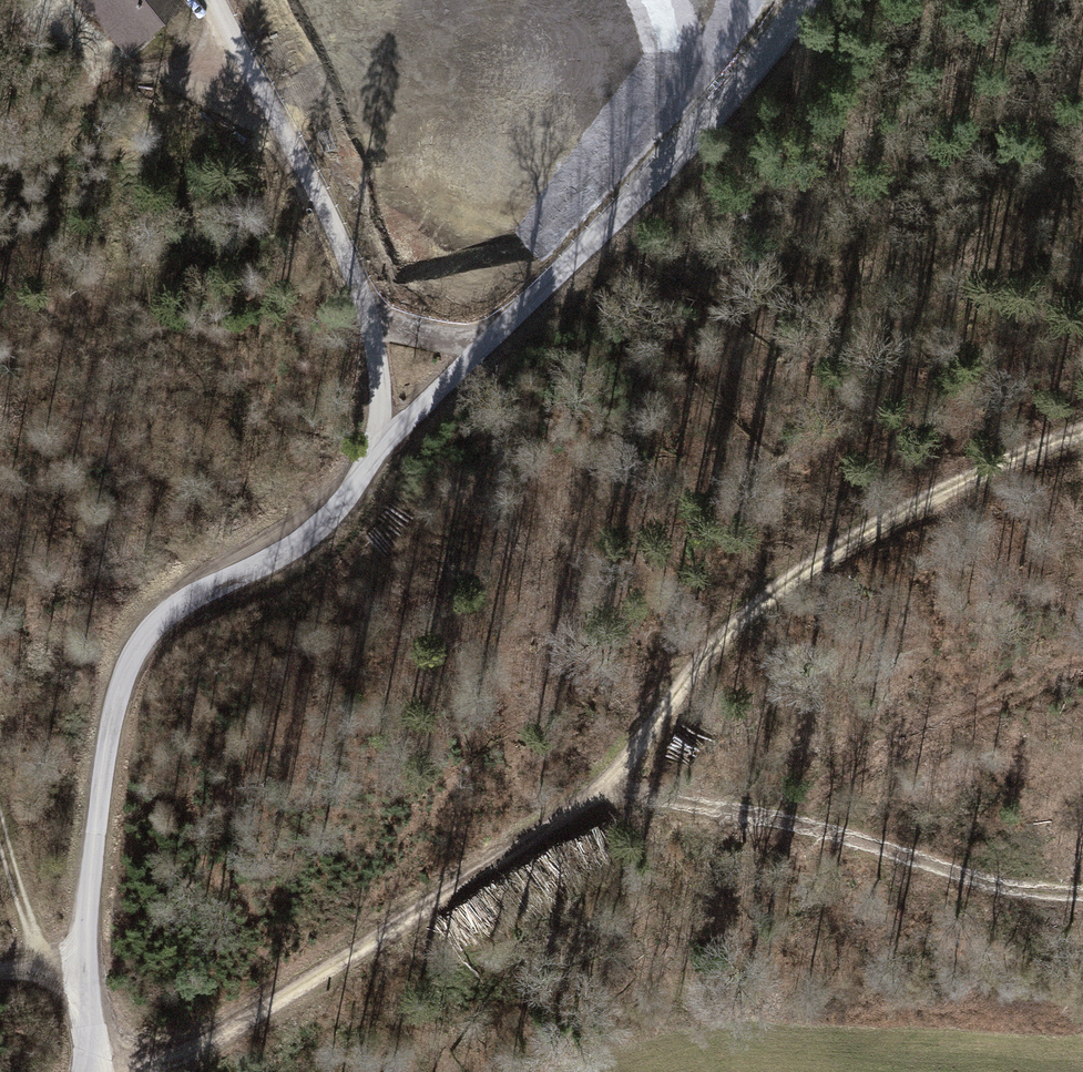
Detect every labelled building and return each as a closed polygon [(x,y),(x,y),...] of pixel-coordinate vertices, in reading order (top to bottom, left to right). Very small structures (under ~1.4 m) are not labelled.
[(175,0),(93,0),(132,45),(179,4),(175,0)]
